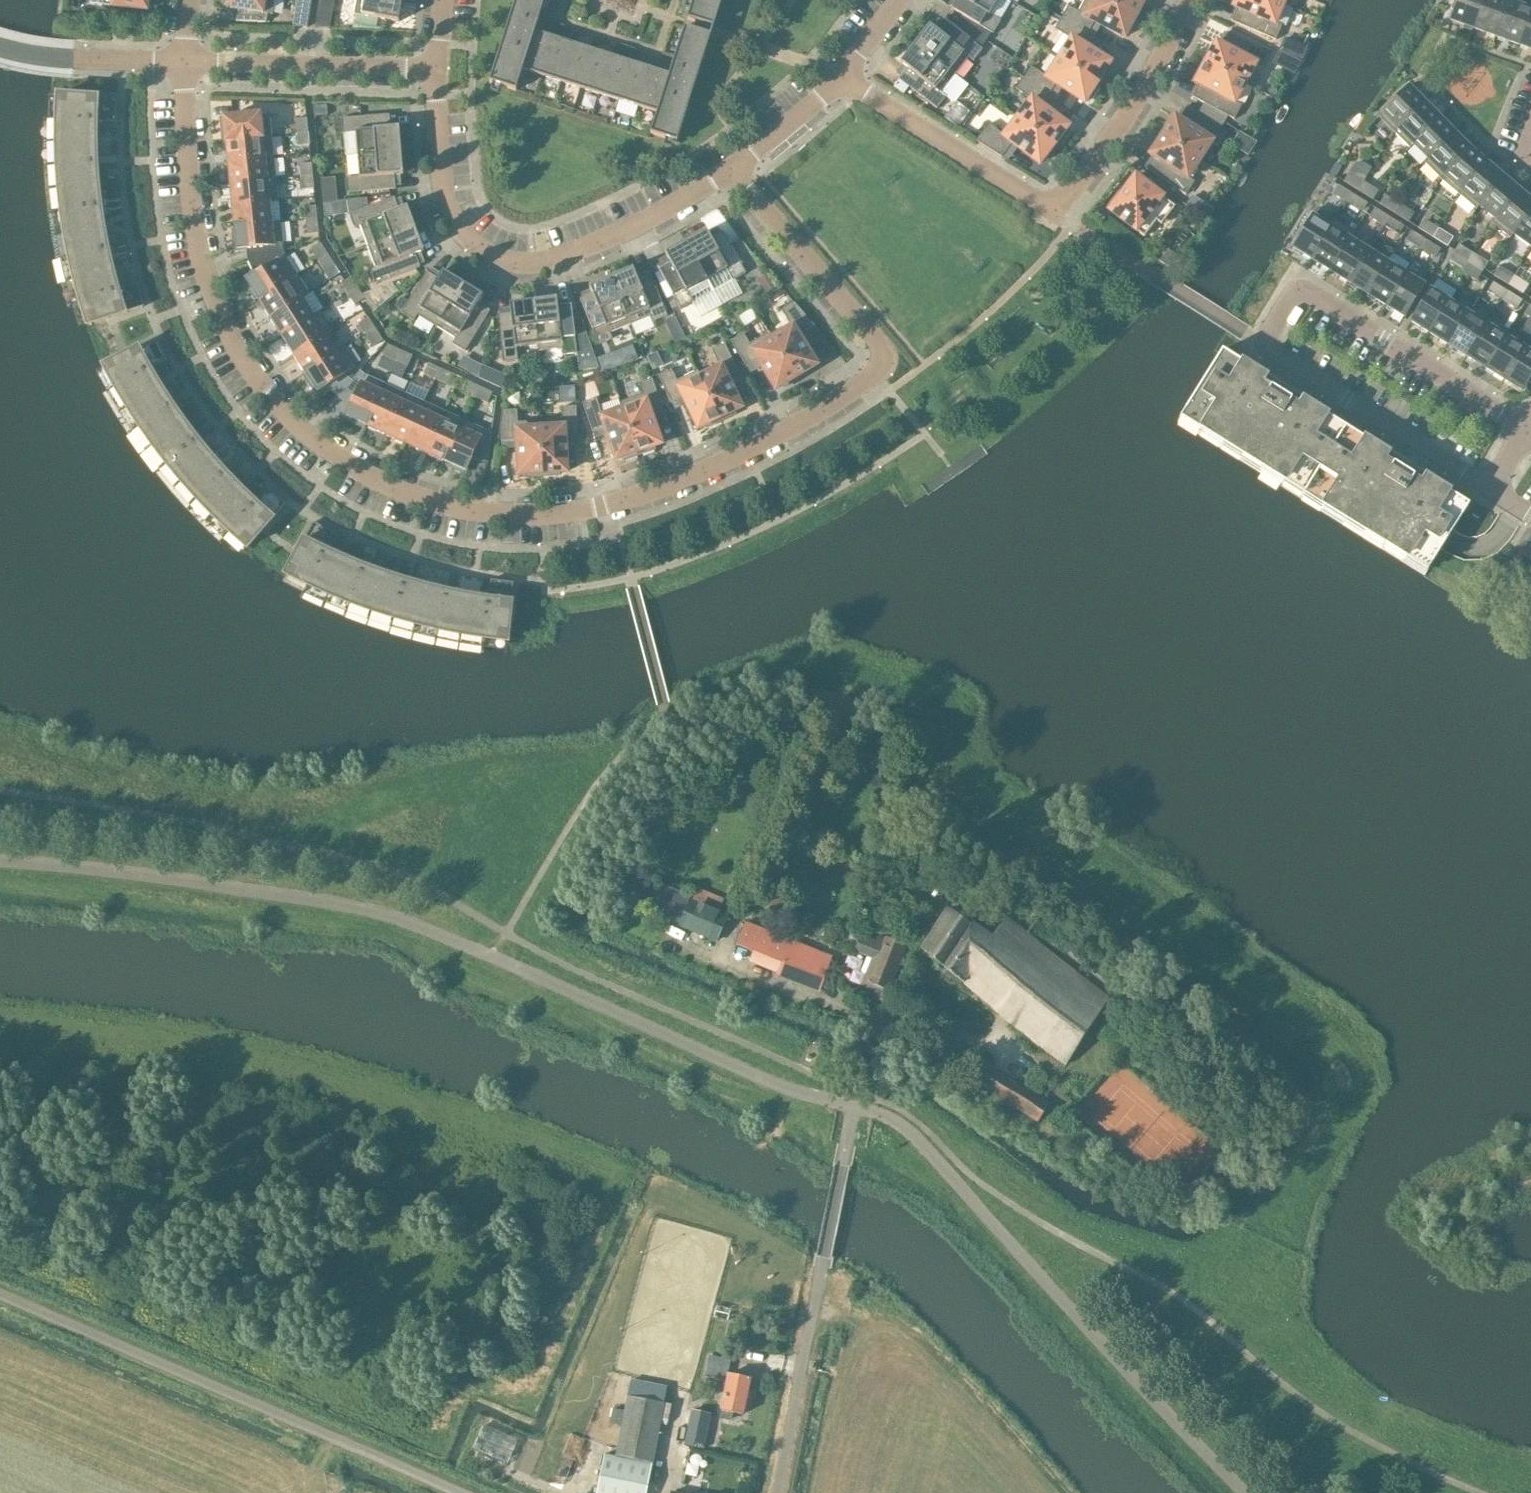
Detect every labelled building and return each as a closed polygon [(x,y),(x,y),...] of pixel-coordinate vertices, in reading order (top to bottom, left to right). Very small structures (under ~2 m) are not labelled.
[(103,5),(146,10),(147,6),(150,7),(151,0),(90,0),(90,4),(103,5)] [(224,7),(237,10),(236,21),(266,22),(267,14),(272,15),(274,0),(225,0),(224,7)] [(292,27),(307,27),(311,0),(297,0),(292,27)] [(315,28),(329,28),(334,0),(319,0),(315,28)] [(354,14),(398,22),(399,20),(397,20),(401,1),(402,1),(402,0),(357,0),(354,14)] [(502,48),(500,48),(489,83),(515,91),(522,70),(544,0),(517,0),(502,48)] [(719,0),(692,0),(686,19),(711,27),(719,0)] [(951,9),(993,34),(1001,21),(989,14),(998,0),(957,0),(951,9)] [(1103,0),(1084,0),(1078,12),(1067,6),(1061,18),(1087,33),(1093,22),(1124,37),(1128,30),(1130,31),(1137,18),(1103,0)] [(1137,18),(1144,4),(1142,3),(1143,0),(1103,0),(1137,18)] [(1275,0),(1236,0),(1233,6),(1237,8),(1231,21),(1275,40),(1281,26),(1274,23),(1282,4),(1289,7),(1290,6),(1275,0)] [(1451,9),(1453,10),(1450,20),(1473,29),(1483,0),(1454,0),(1451,9)] [(1506,0),(1483,0),(1473,29),(1496,37),(1509,1),(1506,0)] [(1530,9),(1509,1),(1496,37),(1518,45),(1530,9),(1530,7),(1530,9)] [(1530,50),(1530,9),(1518,45),(1530,50)] [(1087,33),(1061,18),(1054,29),(1071,39),(1059,58),(1099,84),(1107,71),(1105,70),(1109,62),(1080,44),(1087,33)] [(954,75),(968,57),(973,61),(982,49),(944,20),(936,31),(929,25),(927,27),(928,28),(916,44),(915,43),(914,44),(954,75)] [(708,35),(684,27),(669,74),(656,113),(657,113),(650,134),(677,142),(688,107),(686,106),(708,35)] [(553,37),(535,32),(522,70),(540,76),(553,37)] [(1268,54),(1226,32),(1219,45),(1216,43),(1211,52),(1209,51),(1203,61),(1244,83),(1254,65),(1261,68),(1268,54)] [(572,44),(553,37),(540,76),(560,82),(572,44)] [(1291,43),(1287,53),(1300,59),(1304,49),(1291,43)] [(592,50),(572,44),(560,82),(579,88),(592,50)] [(954,75),(914,44),(914,45),(915,46),(902,62),(901,61),(900,63),(907,68),(899,79),(937,108),(946,97),(941,93),(954,75)] [(611,56),(592,50),(579,88),(599,94),(611,56)] [(611,56),(599,94),(618,100),(630,62),(611,56)] [(1099,84),(1059,58),(1047,77),(1030,67),(1023,78),(1048,95),(1055,84),(1084,103),(1088,95),(1091,97),(1099,84)] [(1201,110),(1224,123),(1228,116),(1233,119),(1241,105),(1234,102),(1244,83),(1203,61),(1197,72),(1200,73),(1195,82),(1198,84),(1191,97),(1205,104),(1201,110)] [(650,68),(630,62),(618,100),(638,107),(650,68)] [(669,74),(650,68),(638,107),(656,113),(669,74)] [(1048,95),(1023,78),(1015,88),(1031,100),(1017,118),(1055,147),(1065,135),(1062,133),(1067,126),(1040,106),(1048,95)] [(1424,102),(1408,86),(1401,94),(1399,92),(1387,103),(1389,106),(1378,117),(1394,132),(1424,102)] [(96,121),(116,122),(117,99),(58,95),(57,120),(96,121)] [(1439,118),(1424,102),(1394,132),(1409,148),(1439,118)] [(326,105),(314,106),(314,116),(327,115),(326,105)] [(1201,110),(1198,115),(1186,107),(1178,119),(1174,117),(1169,126),(1167,124),(1160,135),(1199,160),(1210,142),(1217,146),(1225,133),(1220,129),(1224,123),(1201,110)] [(632,110),(620,108),(619,119),(630,121),(632,110)] [(272,136),(269,114),(221,119),(222,133),(225,133),(226,141),(272,136)] [(401,151),(401,150),(399,150),(398,130),(399,130),(399,127),(390,128),(389,115),(341,119),(342,134),(343,133),(345,155),(357,154),(357,155),(401,151)] [(308,132),(306,118),(295,120),(296,133),(308,132)] [(1055,147),(1017,118),(1004,136),(988,124),(975,141),(1001,157),(1012,143),(1039,164),(1044,157),(1046,159),(1055,147)] [(1455,133),(1439,118),(1409,148),(1410,148),(1413,145),(1427,159),(1424,163),(1455,133)] [(96,121),(57,120),(57,142),(96,142),(96,135),(96,121)] [(298,146),(309,145),(308,132),(296,133),(298,146)] [(1470,148),(1455,133),(1424,163),(1441,180),(1470,148)] [(1199,160),(1160,135),(1153,145),(1155,146),(1150,155),(1153,157),(1145,169),(1185,195),(1194,182),(1187,178),(1199,160)] [(274,158),(272,136),(226,141),(226,142),(227,142),(229,163),(274,158)] [(96,164),(96,142),(57,142),(57,166),(96,164)] [(1486,162),(1470,148),(1441,180),(1459,195),(1486,162)] [(395,189),(394,175),(403,175),(403,172),(401,173),(400,152),(401,152),(401,151),(357,155),(359,177),(346,178),(347,193),(395,189)] [(276,179),(274,158),(229,163),(231,184),(276,179)] [(1503,176),(1486,162),(1459,195),(1475,209),(1503,176)] [(312,176),(311,163),(300,164),(301,177),(312,176)] [(98,185),(96,164),(57,166),(59,189),(98,185)] [(1363,182),(1351,174),(1345,183),(1358,190),(1363,182)] [(302,189),(314,188),(312,176),(301,177),(302,189)] [(1144,237),(1156,221),(1161,225),(1175,206),(1135,176),(1121,195),(1118,193),(1108,206),(1111,208),(1109,211),(1144,237)] [(1519,190),(1503,176),(1475,209),(1476,209),(1479,206),(1494,219),(1491,222),(1491,223),(1519,190)] [(278,201),(276,179),(231,184),(233,206),(278,201)] [(1358,190),(1370,198),(1375,189),(1363,182),(1358,190)] [(100,207),(98,185),(59,189),(62,212),(100,207)] [(1352,194),(1340,187),(1334,195),(1347,203),(1352,194)] [(1519,190),(1491,223),(1509,238),(1512,234),(1530,211),(1530,200),(1519,190)] [(1214,204),(1197,193),(1188,206),(1205,217),(1214,204)] [(1364,202),(1352,194),(1347,203),(1359,211),(1364,202)] [(1381,205),(1393,213),(1399,204),(1387,196),(1381,205)] [(415,229),(415,228),(414,229),(406,209),(408,209),(407,207),(399,210),(394,197),(349,214),(354,228),(360,226),(368,247),(415,229)] [(280,222),(271,222),(269,203),(278,202),(278,201),(233,206),(235,227),(280,222)] [(342,213),(341,203),(324,205),(325,215),(342,213)] [(1393,213),(1406,220),(1411,212),(1399,204),(1393,213)] [(317,220),(315,206),(304,207),(305,221),(317,220)] [(104,228),(100,207),(62,212),(65,234),(104,228)] [(1389,217),(1376,209),(1371,218),(1383,226),(1389,217)] [(1512,234),(1530,248),(1530,211),(1512,234)] [(1331,227),(1312,215),(1307,224),(1304,223),(1296,237),(1298,238),(1292,247),(1311,259),(1331,227)] [(1401,225),(1389,217),(1383,226),(1396,234),(1401,225)] [(307,234),(318,233),(317,220),(305,221),(307,234)] [(1331,227),(1311,259),(1330,271),(1350,239),(1354,232),(1335,221),(1331,227)] [(1438,228),(1425,221),(1420,229),(1432,237),(1438,228)] [(283,245),(280,222),(235,227),(236,236),(234,236),(235,250),(246,248),(248,262),(283,251),(283,245)] [(108,249),(104,228),(65,234),(69,257),(108,249)] [(1432,237),(1445,245),(1450,236),(1438,228),(1432,237)] [(368,247),(376,268),(369,270),(375,284),(420,267),(415,254),(423,251),(423,249),(421,250),(414,231),(415,230),(415,229),(368,247)] [(722,231),(710,238),(706,230),(704,231),(705,232),(687,242),(686,241),(685,242),(706,281),(726,269),(732,281),(746,273),(722,231)] [(1425,240),(1413,232),(1408,241),(1420,249),(1425,240)] [(1368,250),(1350,239),(1330,271),(1348,282),(1368,250)] [(1438,248),(1425,240),(1420,249),(1432,256),(1438,248)] [(706,281),(685,242),(684,242),(685,243),(667,253),(666,252),(665,253),(669,261),(657,267),(680,309),(693,302),(687,291),(706,281)] [(327,255),(320,243),(310,249),(318,261),(327,255)] [(1473,253),(1460,246),(1455,255),(1467,262),(1473,253)] [(112,270),(108,249),(69,257),(74,280),(112,270)] [(1386,262),(1368,250),(1348,282),(1366,294),(1386,262)] [(285,256),(283,251),(248,262),(254,276),(245,282),(252,293),(254,292),(259,299),(297,275),(285,256)] [(1177,257),(1168,251),(1160,262),(1169,268),(1177,257)] [(1479,270),(1485,261),(1473,253),(1467,262),(1479,270)] [(325,272),(335,266),(327,255),(318,261),(325,272)] [(1467,262),(1455,255),(1449,264),(1461,271),(1467,262)] [(1405,273),(1386,262),(1366,294),(1385,305),(1405,273)] [(1479,270),(1467,262),(1461,271),(1473,279),(1479,270)] [(1513,276),(1501,268),(1495,277),(1508,284),(1513,276)] [(630,324),(651,316),(653,322),(667,316),(649,271),(636,277),(633,269),(631,269),(631,270),(612,278),(612,277),(611,278),(630,324)] [(118,291),(118,290),(112,270),(74,280),(81,302),(118,291)] [(463,284),(462,283),(461,284),(444,273),(444,272),(442,271),(438,279),(426,272),(401,313),(414,320),(417,315),(436,327),(463,284)] [(1113,279),(1103,273),(1097,283),(1107,289),(1113,279)] [(1424,285),(1405,273),(1385,305),(1403,317),(1424,285)] [(309,293),(297,275),(259,299),(271,318),(309,293)] [(1508,284),(1520,292),(1526,283),(1513,276),(1508,284)] [(357,288),(350,277),(341,284),(348,294),(357,288)] [(770,277),(760,284),(766,294),(776,288),(770,277)] [(630,324),(611,278),(610,278),(610,279),(591,287),(591,286),(589,287),(592,295),(580,300),(598,344),(612,339),(609,333),(630,324)] [(1507,291),(1494,283),(1489,292),(1501,300),(1507,291)] [(436,327),(455,338),(452,344),(465,352),(490,311),(478,303),(483,296),(481,295),(480,296),(463,285),(464,284),(463,284),(436,327)] [(81,302),(88,325),(144,306),(137,285),(118,290),(118,291),(81,302)] [(348,294),(354,305),(364,298),(357,288),(348,294)] [(779,289),(771,294),(775,301),(784,296),(779,289)] [(1449,301),(1430,289),(1410,321),(1429,333),(1449,301)] [(1519,299),(1507,291),(1501,300),(1513,307),(1519,299)] [(320,312),(320,311),(312,316),(301,299),(309,294),(309,293),(271,318),(282,336),(320,312)] [(539,351),(561,349),(562,355),(577,353),(571,305),(557,307),(556,298),(554,299),(554,300),(534,302),(534,301),(533,301),(539,351)] [(539,351),(533,301),(532,301),(532,303),(512,305),(511,304),(509,304),(510,313),(497,314),(503,362),(518,360),(516,348),(537,345),(538,351),(539,351)] [(1468,313),(1449,301),(1429,333),(1448,345),(1468,313)] [(797,380),(810,372),(809,369),(816,365),(798,336),(814,326),(794,302),(781,310),(791,327),(773,338),(769,332),(768,333),(797,380)] [(332,330),(320,312),(282,336),(294,354),(332,330)] [(1486,324),(1468,313),(1448,345),(1466,356),(1486,324)] [(674,316),(664,321),(668,329),(678,324),(674,316)] [(375,329),(368,318),(358,324),(365,335),(375,329)] [(688,323),(681,326),(687,338),(698,332),(694,326),(688,323)] [(1504,335),(1486,324),(1466,356),(1484,368),(1504,335)] [(373,347),(382,340),(375,329),(365,335),(373,347)] [(344,348),(343,347),(335,352),(324,336),(333,330),(332,330),(294,354),(306,372),(344,348)] [(797,380),(768,333),(749,344),(743,333),(730,341),(746,367),(758,360),(775,389),(782,385),(784,388),(797,380)] [(1523,347),(1504,335),(1484,368),(1502,379),(1523,347)] [(149,369),(167,359),(156,339),(103,366),(115,387),(149,368),(149,369)] [(737,371),(724,344),(711,350),(720,368),(700,377),(697,370),(696,371),(721,420),(734,414),(733,411),(741,408),(726,377),(737,371)] [(399,350),(387,345),(382,355),(395,361),(399,350)] [(1527,382),(1530,383),(1530,381),(1530,352),(1523,347),(1502,379),(1521,391),(1527,382)] [(306,372),(310,380),(308,381),(316,393),(356,367),(344,348),(306,372)] [(407,366),(412,356),(399,350),(395,361),(407,366)] [(1469,504),(1222,350),(1177,421),(1424,575),(1439,551),(1447,539),(1469,504)] [(612,359),(599,364),(601,372),(615,368),(612,359)] [(440,369),(428,363),(423,374),(435,379),(440,369)] [(160,387),(149,369),(149,368),(115,387),(127,407),(160,387)] [(446,384),(451,374),(440,369),(435,379),(446,384)] [(696,371),(676,381),(671,369),(658,376),(671,403),(683,398),(698,428),(705,425),(707,427),(721,420),(696,371)] [(385,384),(365,375),(345,418),(357,424),(358,421),(366,425),(385,384)] [(639,455),(654,449),(653,447),(661,444),(649,412),(662,408),(652,379),(638,383),(642,395),(621,402),(639,455)] [(480,387),(467,382),(463,392),(475,398),(480,387)] [(405,393),(385,384),(366,425),(386,434),(405,393)] [(172,405),(160,387),(127,407),(139,427),(172,405)] [(475,398),(487,403),(492,393),(480,387),(475,398)] [(424,402),(405,393),(386,434),(405,443),(424,402)] [(621,402),(620,403),(623,409),(602,417),(596,398),(582,403),(592,432),(605,427),(616,460),(624,457),(625,460),(639,455),(621,402)] [(444,411),(424,402),(405,443),(425,452),(444,411)] [(184,423),(172,405),(139,427),(152,446),(184,423)] [(577,437),(576,406),(561,407),(562,427),(541,428),(540,421),(539,421),(543,476),(558,475),(558,472),(566,472),(564,438),(577,437)] [(539,421),(517,422),(517,410),(502,411),(498,442),(517,441),(519,475),(527,474),(527,477),(543,476),(539,421)] [(463,420),(444,411),(425,452),(445,461),(463,420)] [(445,461),(453,465),(452,467),(464,473),(484,429),(463,420),(445,461)] [(197,440),(184,423),(152,446),(166,464),(197,440)] [(1469,442),(1479,449),(1486,439),(1476,432),(1469,442)] [(211,456),(197,440),(166,464),(181,482),(211,456)] [(225,473),(211,456),(181,482),(196,499),(225,473)] [(240,488),(225,473),(196,499),(212,516),(240,488)] [(255,503),(240,488),(212,516),(229,532),(255,503)] [(229,532),(247,548),(285,503),(268,488),(255,503),(229,532)] [(325,550),(333,532),(313,522),(286,574),(307,585),(324,550),(325,550)] [(344,559),(325,550),(324,550),(307,585),(328,595),(344,559)] [(363,567),(344,559),(328,595),(349,604),(363,567)] [(384,575),(363,567),(349,604),(371,612),(384,575)] [(404,581),(384,575),(371,612),(393,619),(404,581)] [(483,638),(507,641),(513,583),(490,580),(488,600),(489,600),(483,638)] [(425,587),(404,581),(393,619),(415,625),(425,587)] [(446,592),(425,587),(415,625),(438,630),(446,592)] [(467,596),(446,592),(438,630),(460,635),(467,596)] [(488,600),(467,596),(460,635),(483,638),(489,600),(488,600)] [(716,943),(728,915),(690,899),(678,926),(716,943)] [(1106,998),(1003,916),(991,940),(969,922),(965,927),(946,912),(922,951),(1065,1065),(1106,998)] [(787,947),(789,943),(749,927),(744,925),(737,947),(748,951),(745,959),(779,971),(780,968),(787,947)] [(876,941),(861,936),(854,952),(872,959),(860,989),(864,991),(863,994),(882,1002),(905,947),(885,939),(884,940),(877,937),(876,941)] [(829,961),(787,947),(780,968),(779,971),(777,976),(809,986),(811,979),(822,983),(829,961)] [(1050,1107),(985,1066),(975,1083),(1040,1124),(1050,1107)] [(731,1414),(741,1416),(749,1379),(727,1374),(730,1361),(709,1356),(704,1377),(727,1382),(720,1411),(721,1411),(720,1418),(721,1419),(728,1421),(730,1420),(731,1414)] [(616,1454),(653,1461),(664,1403),(627,1396),(616,1454)] [(694,1416),(690,1431),(707,1435),(711,1420),(694,1416)] [(652,1465),(603,1456),(595,1492),(646,1492),(652,1465)]
